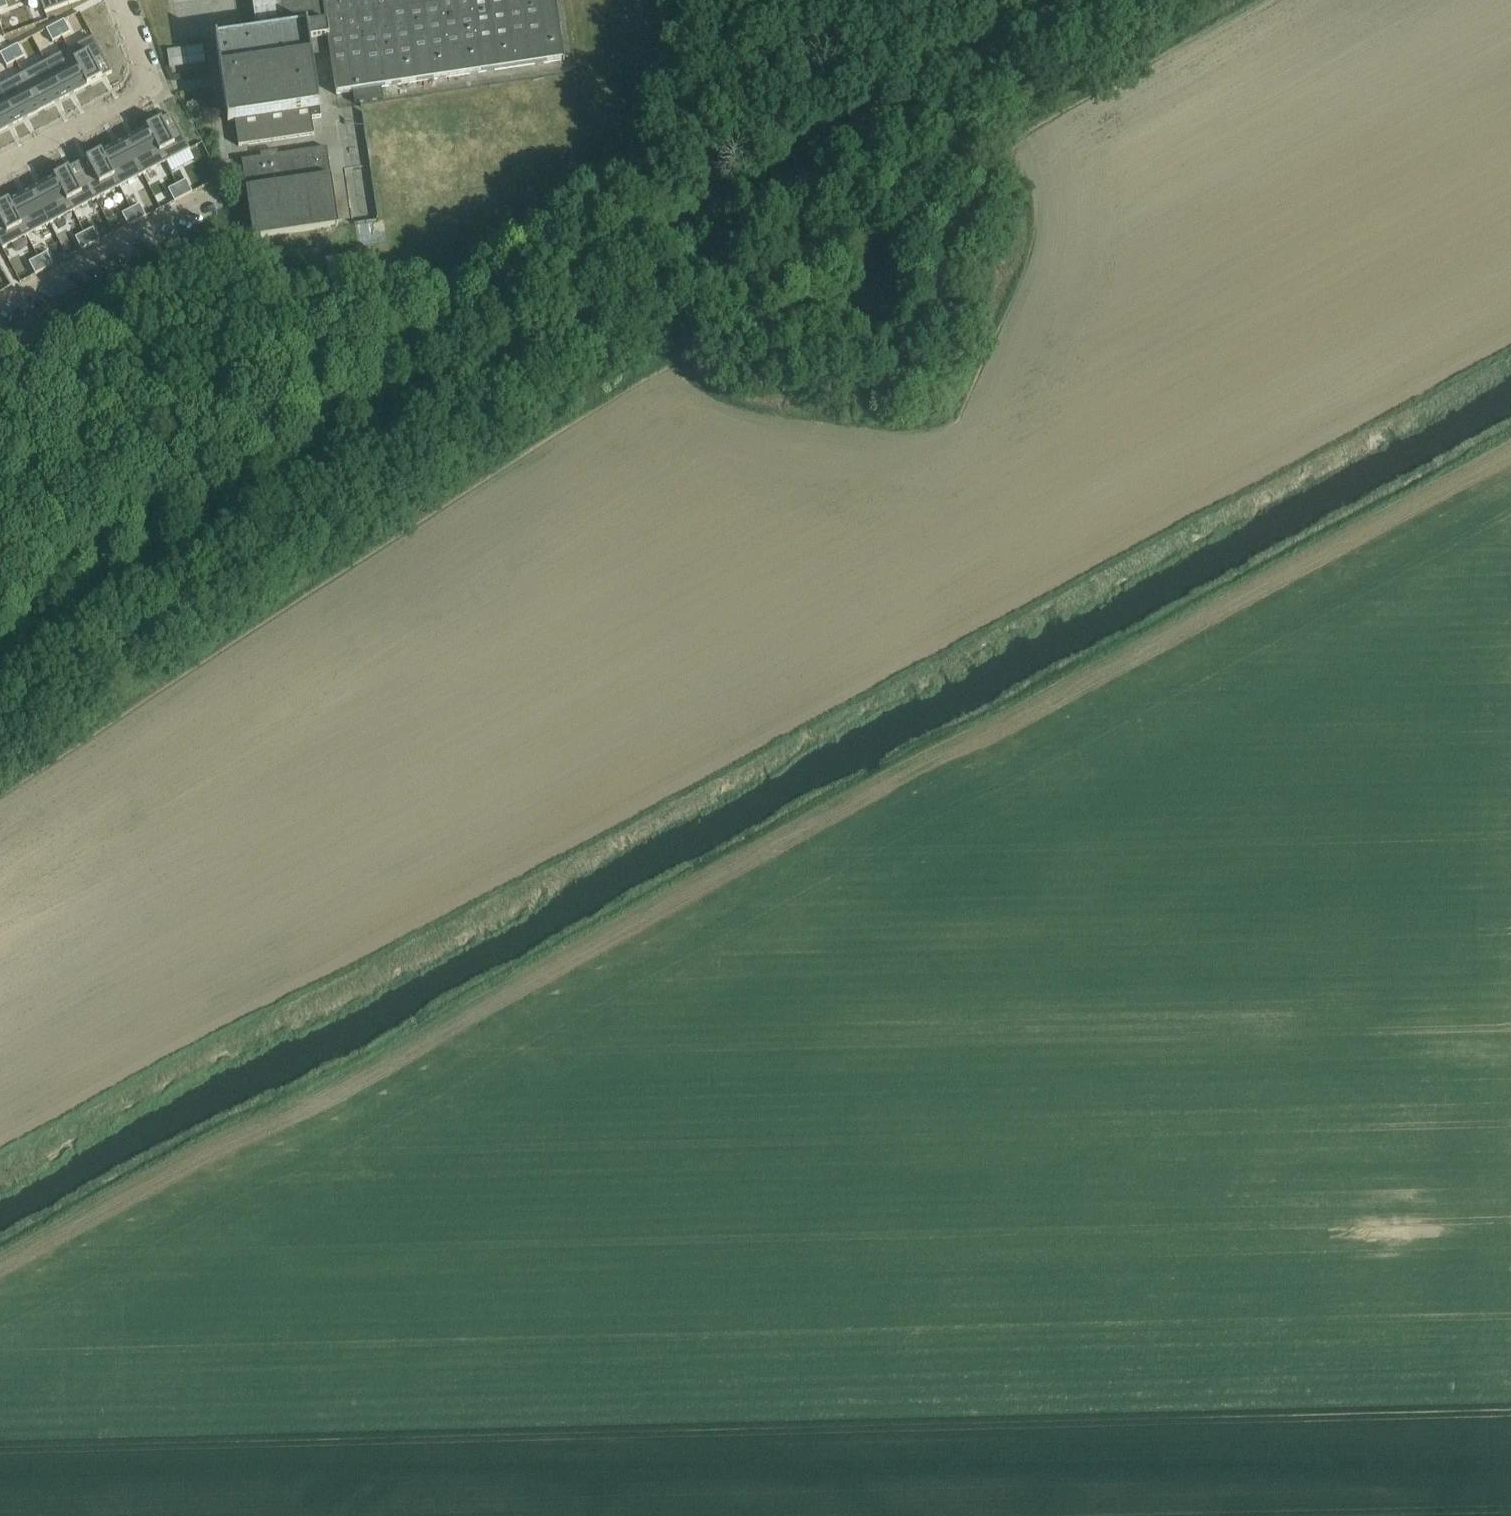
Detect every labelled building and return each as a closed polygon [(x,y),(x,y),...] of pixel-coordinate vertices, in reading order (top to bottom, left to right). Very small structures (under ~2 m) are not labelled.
[(45,14),(82,0),(40,0),(45,14)] [(259,31),(259,33),(217,39),(216,39),(228,123),(235,122),(236,130),(239,147),(314,137),(312,120),(321,119),(310,42),(328,40),(336,96),(337,96),(337,95),(353,93),(355,105),(383,100),(381,88),(563,61),(563,62),(564,62),(555,0),(254,0),(259,31)] [(64,21),(55,26),(62,38),(71,34),(64,21)] [(55,26),(46,31),(53,43),(62,38),(55,26)] [(93,39),(69,51),(88,87),(112,74),(93,39)] [(171,47),(174,68),(209,64),(206,43),(171,47)] [(18,46),(9,50),(16,63),(24,58),(18,46)] [(9,50),(1,55),(7,67),(16,63),(9,50)] [(69,51),(46,63),(65,99),(88,87),(69,51)] [(46,63),(23,76),(41,111),(65,99),(46,63)] [(0,87),(0,89),(18,123),(41,111),(23,76),(0,87)] [(18,123),(0,89),(0,133),(18,123)] [(168,117),(147,128),(166,164),(178,157),(190,151),(181,134),(171,115),(168,117)] [(145,129),(124,140),(143,176),(149,172),(166,164),(147,128),(145,129)] [(122,141),(101,153),(119,188),(132,182),(140,177),(143,176),(124,140),(122,141)] [(338,227),(327,149),(242,161),(252,239),(338,227)] [(99,153),(78,165),(96,200),(97,200),(119,188),(101,153),(99,153)] [(76,165),(54,177),(73,213),(96,200),(78,165),(76,165)] [(53,178),(31,190),(50,225),(67,216),(73,213),(54,177),(53,178)] [(186,181),(177,186),(184,198),(192,194),(186,181)] [(177,186),(168,191),(175,203),(184,198),(177,186)] [(13,199),(8,202),(27,237),(50,225),(31,190),(30,190),(13,199)] [(0,206),(0,245),(3,250),(13,244),(27,237),(8,202),(7,202),(0,206)] [(140,206),(131,210),(137,222),(146,218),(140,206)] [(131,210),(122,215),(128,227),(137,222),(131,210)] [(384,222),(360,221),(360,241),(384,242),(384,222)] [(93,229),(84,234),(91,246),(99,242),(93,229)] [(84,234),(75,239),(82,251),(91,246),(84,234)] [(47,254),(38,259),(44,271),(53,266),(47,254)] [(38,259),(29,263),(36,276),(44,271),(38,259)]
